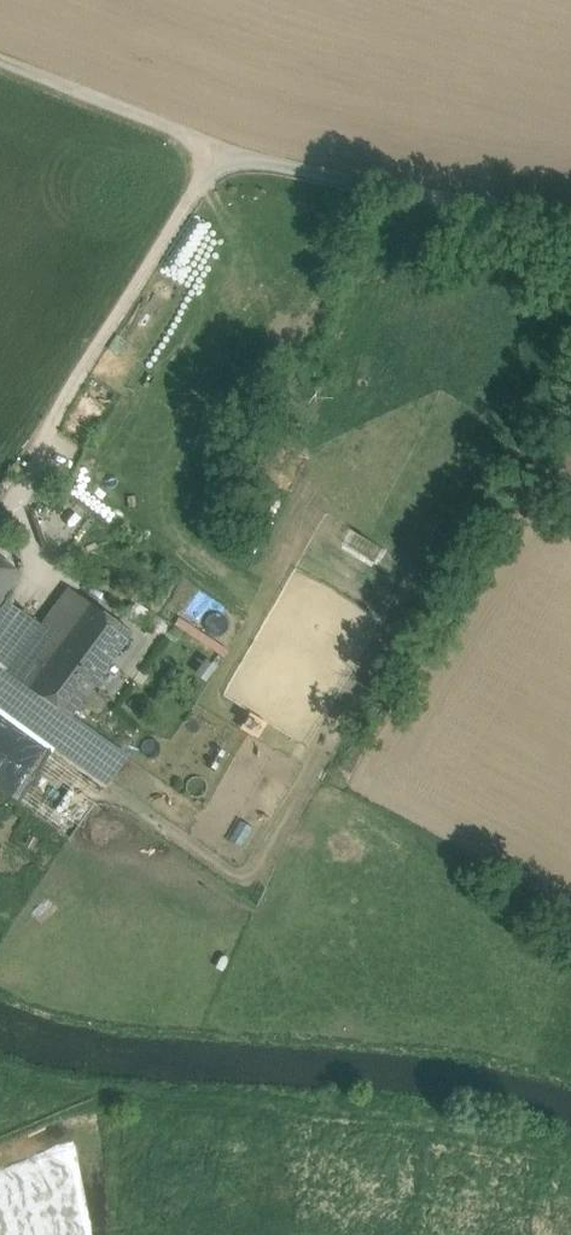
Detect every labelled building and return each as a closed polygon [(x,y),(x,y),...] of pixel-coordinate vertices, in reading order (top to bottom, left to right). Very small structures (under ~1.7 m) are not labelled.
[(0,562),(0,597),(16,573),(0,562)] [(66,590),(43,622),(62,636),(86,604),(66,590)] [(34,676),(25,689),(67,719),(128,634),(86,604),(62,636),(34,676)] [(43,622),(14,663),(34,676),(62,636),(43,622)] [(34,676),(14,663),(6,675),(25,689),(34,676)] [(10,710),(25,689),(6,675),(0,671),(0,703),(10,710)] [(67,719),(25,689),(10,710),(52,740),(67,719)]
